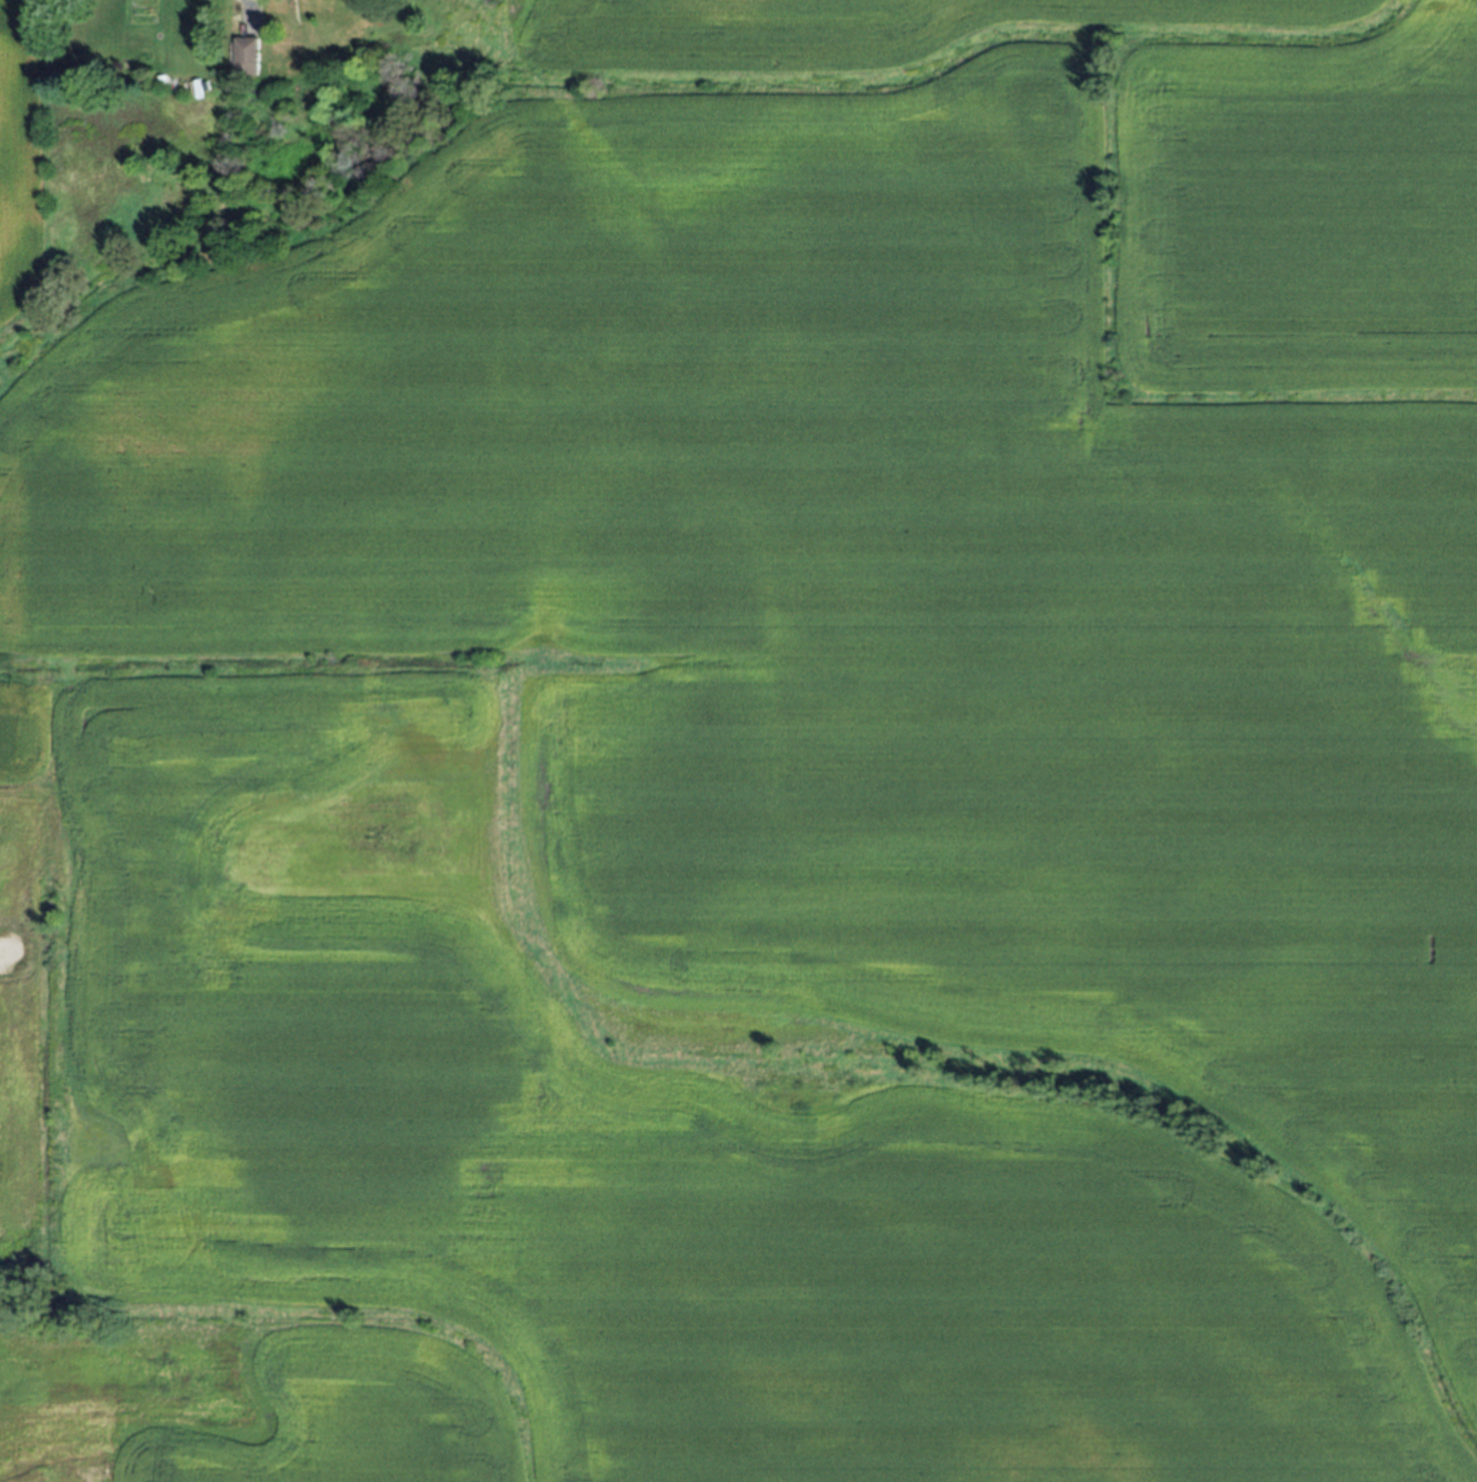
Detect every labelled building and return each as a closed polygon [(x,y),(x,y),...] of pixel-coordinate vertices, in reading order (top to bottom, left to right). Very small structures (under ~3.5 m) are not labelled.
[(258,37),(258,75),(236,75),(236,37),(258,37)]
